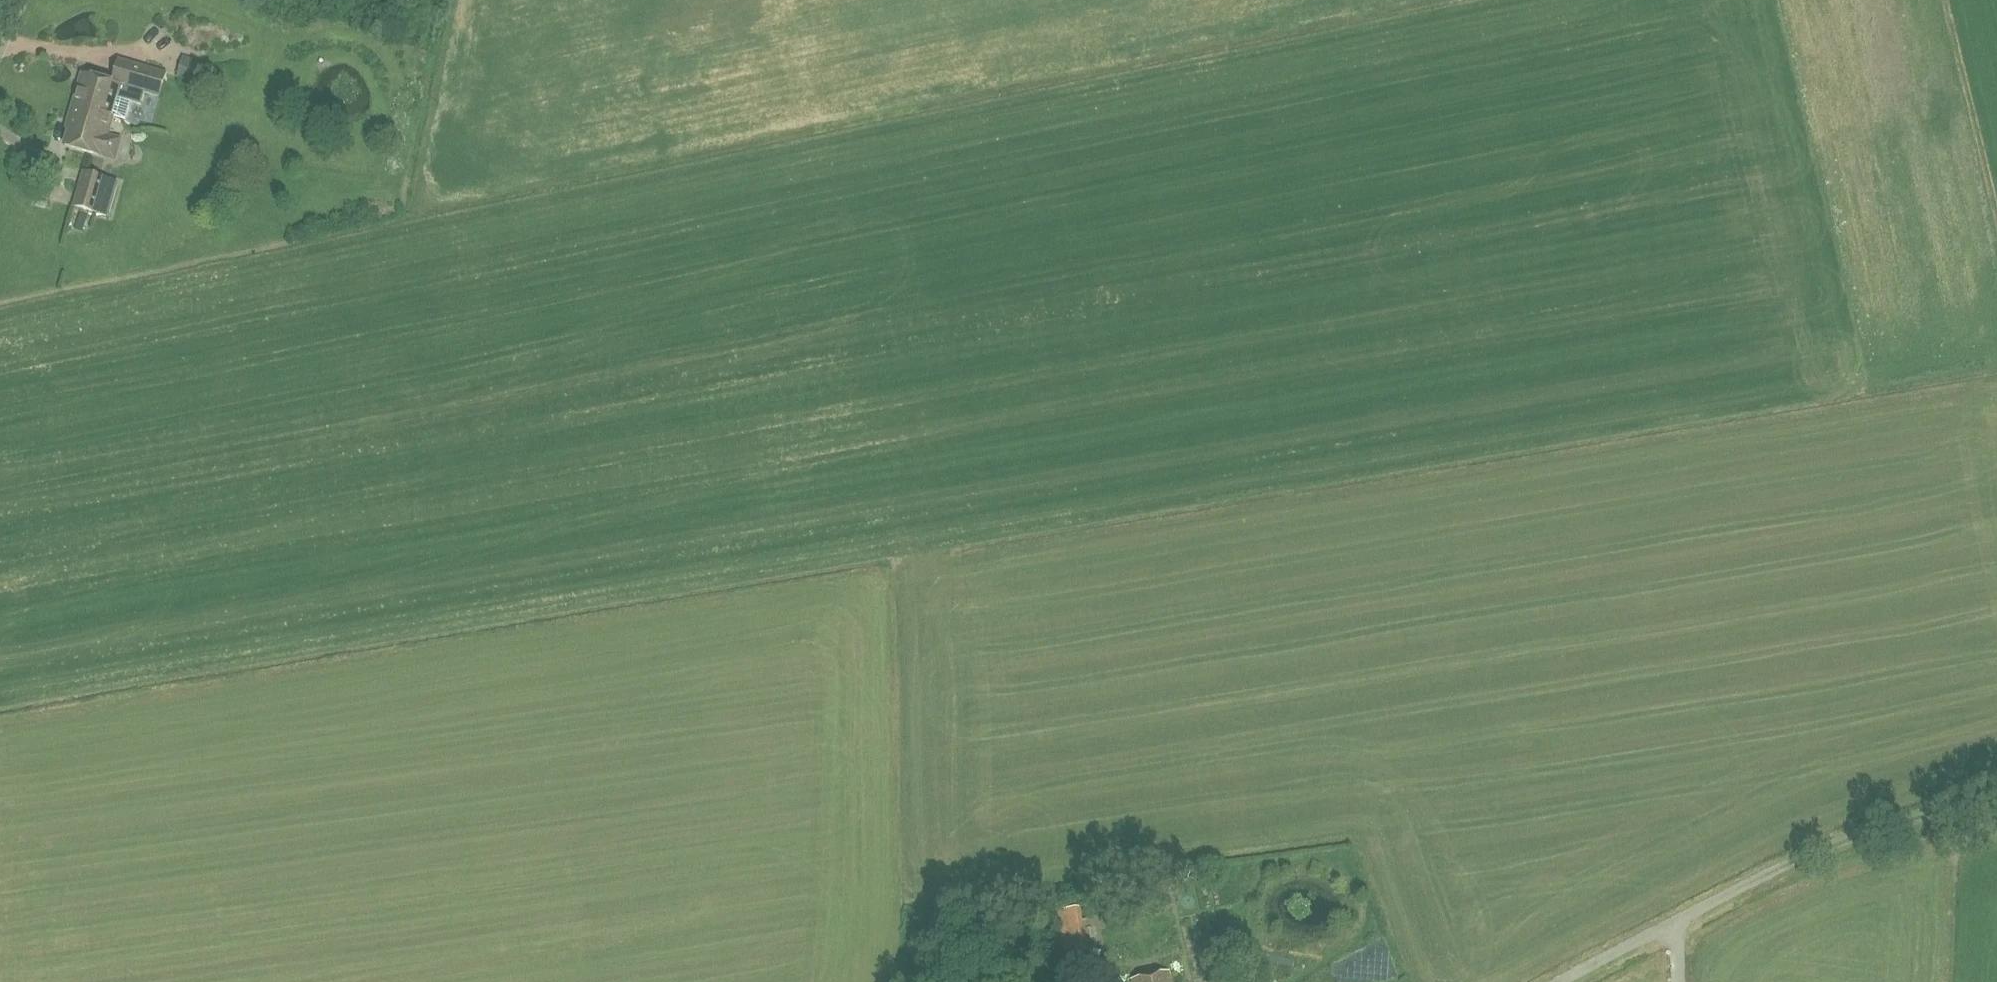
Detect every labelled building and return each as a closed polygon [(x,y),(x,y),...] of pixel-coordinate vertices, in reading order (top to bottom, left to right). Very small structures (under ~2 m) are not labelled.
[(204,62),(184,56),(177,77),(198,84),(204,62)] [(161,96),(167,73),(120,59),(113,82),(84,74),(75,105),(127,120),(132,102),(142,105),(146,92),(161,96)] [(118,139),(105,135),(110,116),(127,121),(127,120),(75,105),(70,120),(73,121),(66,145),(99,155),(99,154),(112,158),(115,156),(119,142),(118,139)] [(108,179),(83,173),(74,207),(97,213),(108,179)] [(1091,965),(1085,924),(1064,927),(1070,968),(1091,965)] [(1170,973),(1137,979),(1137,981),(1171,981),(1170,973)]
